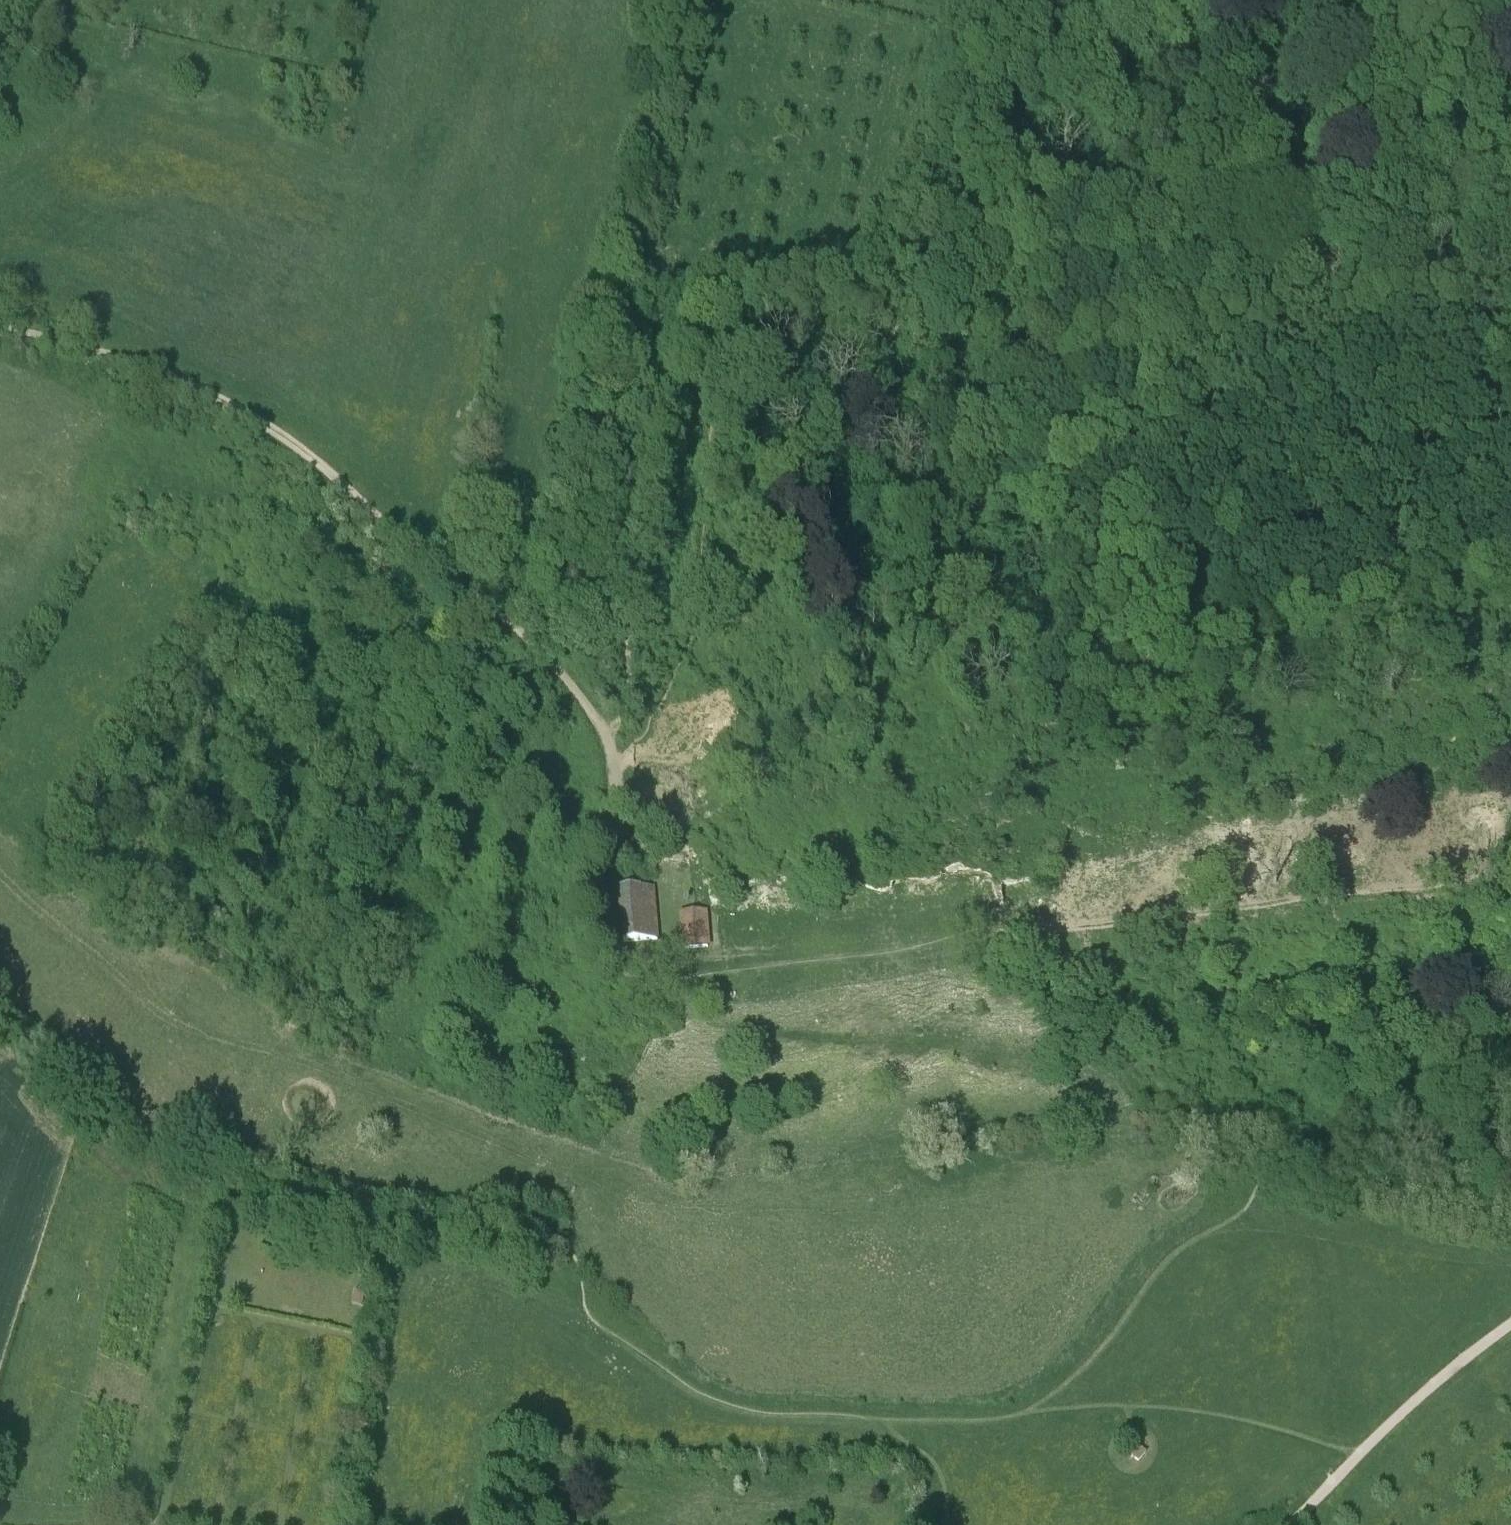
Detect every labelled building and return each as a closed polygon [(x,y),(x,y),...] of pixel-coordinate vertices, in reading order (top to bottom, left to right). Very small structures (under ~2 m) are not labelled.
[(617,891),(621,942),(659,940),(655,887),(617,891)] [(710,947),(708,911),(679,913),(681,949),(710,947)]
